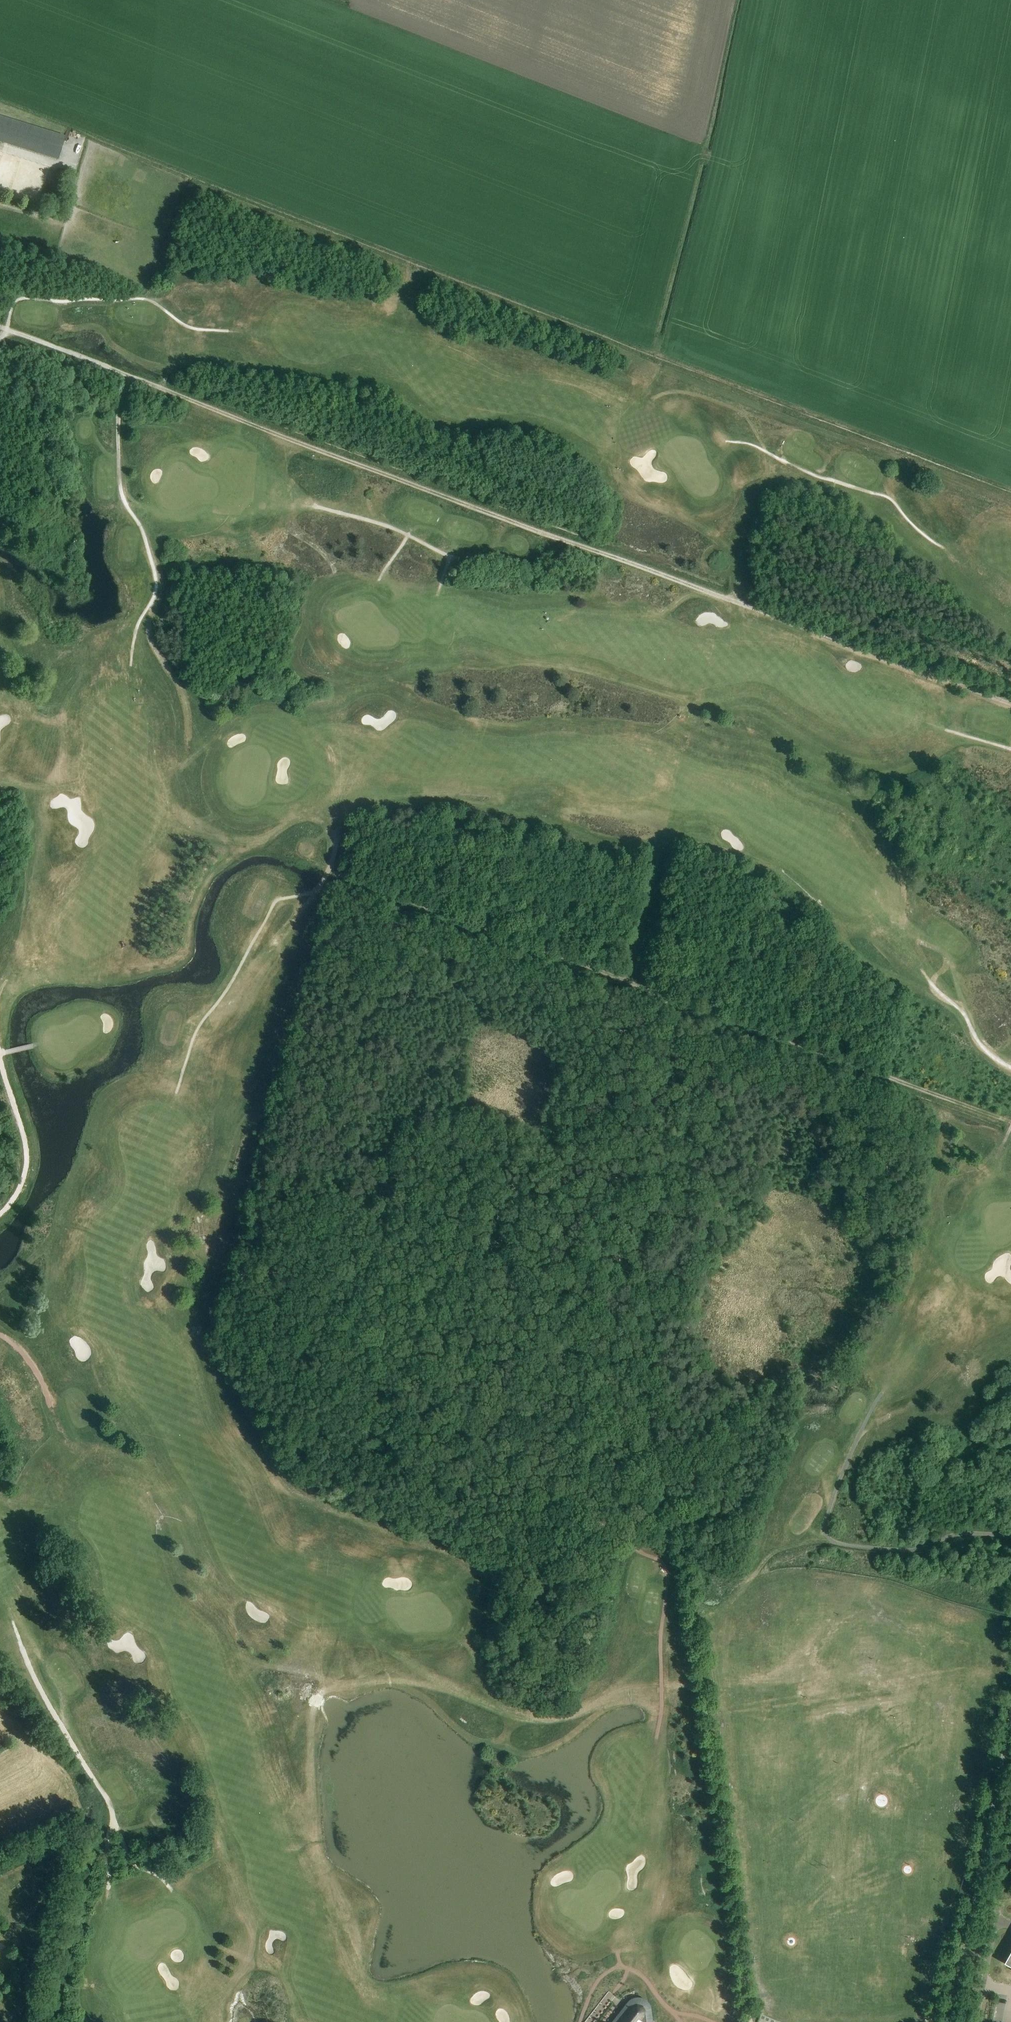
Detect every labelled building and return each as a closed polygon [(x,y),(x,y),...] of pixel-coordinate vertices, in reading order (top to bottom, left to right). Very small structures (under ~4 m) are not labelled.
[(62,164),(69,140),(0,118),(0,144),(62,164)] [(637,1999),(626,2013),(628,2014),(621,2021),(652,2021),(650,2010),(651,2009),(651,2008),(650,2009),(637,1999)]
